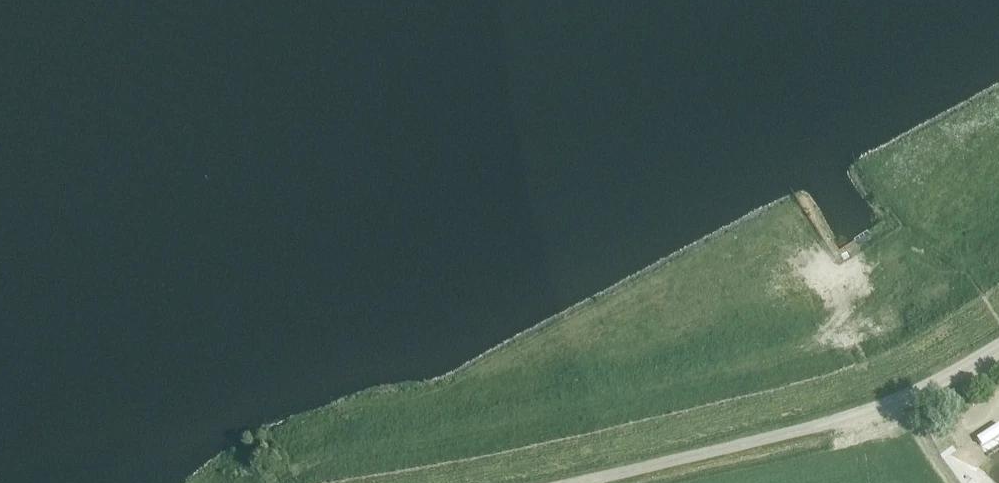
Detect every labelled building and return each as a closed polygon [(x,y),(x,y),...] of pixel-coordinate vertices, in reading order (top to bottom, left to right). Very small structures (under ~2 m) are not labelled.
[(976,439),(982,448),(998,437),(998,425),(976,439)]
